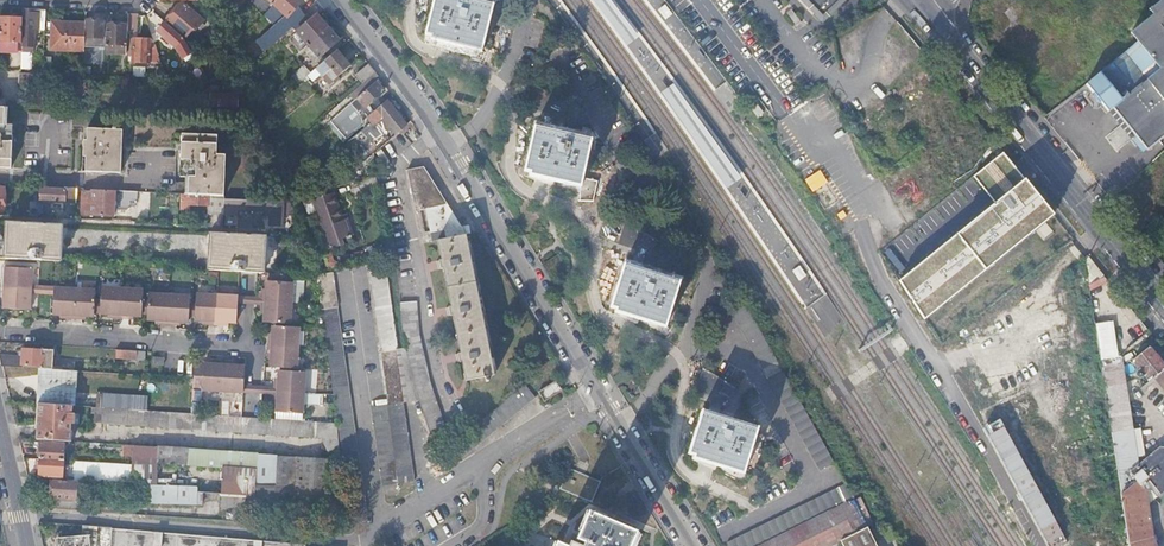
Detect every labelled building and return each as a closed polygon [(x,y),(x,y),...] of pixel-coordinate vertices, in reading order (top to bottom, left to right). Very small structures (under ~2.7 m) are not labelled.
[(222,4),(227,9),(225,11),(228,14),(230,11),(231,12),(242,0),(226,0),(222,4)] [(320,3),(316,0),(308,0),(304,3),(289,18),(273,32),(279,39),(305,16),(320,3)] [(276,6),(287,16),(302,0),(276,0),(273,3),(276,6)] [(426,34),(432,36),(432,39),(481,51),(493,4),(476,0),(434,0),(426,34)] [(816,10),(817,9),(825,17),(844,0),(807,0),(816,10)] [(1087,85),(1109,110),(1114,107),(1148,150),(1149,149),(1163,136),(1163,0),(1150,10),(1155,14),(1133,34),(1139,42),(1087,85)] [(165,21),(184,38),(192,28),(195,30),(204,20),(185,3),(176,12),(174,10),(165,21)] [(273,3),(263,13),(267,16),(276,6),(273,3)] [(324,8),(320,3),(305,16),(309,20),(296,31),(307,44),(327,26),(317,14),(324,8)] [(792,4),(787,9),(796,20),(801,16),(792,4)] [(22,50),(21,71),(33,71),(34,27),(41,27),(41,29),(45,29),(45,9),(23,8),(22,40),(22,50)] [(137,29),(138,15),(136,15),(134,15),(131,14),(130,13),(128,13),(128,25),(128,28),(137,29)] [(18,41),(18,49),(22,50),(22,40),(21,40),(21,17),(0,16),(0,40),(18,41)] [(85,22),(85,46),(106,46),(106,37),(103,37),(104,21),(85,20),(85,22)] [(63,48),(64,21),(52,21),(52,48),(63,48)] [(85,22),(64,21),(63,48),(84,49),(85,46),(85,22)] [(176,47),(180,43),(184,38),(165,21),(157,30),(176,47)] [(106,46),(106,53),(127,54),(127,38),(128,28),(128,25),(107,24),(106,37),(106,46)] [(327,26),(307,44),(318,57),(338,39),(327,26)] [(131,50),(130,54),(131,55),(133,55),(133,61),(150,62),(151,39),(134,38),(133,50),(131,50)] [(187,57),(193,54),(184,38),(180,43),(187,57)] [(0,40),(0,51),(18,51),(18,49),(18,41),(0,40)] [(309,73),(305,76),(310,83),(318,76),(320,78),(323,75),(329,82),(350,65),(343,57),(342,58),(335,50),(309,73)] [(52,55),(44,55),(44,72),(51,72),(52,55)] [(954,95),(909,58),(902,67),(929,89),(912,109),(930,125),(954,95)] [(355,74),(362,82),(375,71),(368,62),(355,74)] [(289,77),(295,84),(305,76),(309,73),(302,65),(289,77)] [(21,71),(20,71),(19,82),(60,84),(60,73),(51,72),(44,72),(33,71),(21,71)] [(379,82),(377,79),(357,96),(365,106),(382,90),(377,84),(379,82)] [(238,107),(239,94),(239,93),(238,93),(210,91),(209,105),(238,107)] [(362,163),(373,154),(378,150),(406,125),(385,101),(366,117),(370,122),(361,131),(360,129),(345,141),(362,163)] [(0,106),(0,167),(12,168),(14,124),(5,124),(6,106),(0,106)] [(359,114),(361,120),(369,113),(365,108),(359,114)] [(939,142),(955,159),(974,142),(958,124),(939,142)] [(87,139),(87,159),(90,159),(90,170),(122,171),(124,128),(118,128),(118,126),(114,125),(114,127),(91,127),(91,139),(87,139)] [(552,130),(541,128),(534,126),(524,169),(532,171),(531,174),(581,186),(591,139),(552,130)] [(184,192),(187,192),(220,193),(220,152),(211,151),(212,133),(176,132),(176,175),(184,175),(184,192)] [(1016,167),(1003,151),(973,175),(985,191),(995,202),(897,280),(924,319),(1055,214),(1016,167)] [(423,166),(406,169),(415,211),(425,209),(432,240),(437,239),(441,258),(439,259),(441,267),(443,266),(450,305),(449,305),(451,313),(452,313),(460,352),(458,352),(459,360),(461,360),(465,380),(485,375),(486,380),(489,380),(488,375),(495,373),(466,233),(459,235),(456,219),(450,220),(447,204),(441,205),(437,189),(428,191),(423,166)] [(822,169),(806,178),(824,209),(840,200),(822,169)] [(39,185),(31,184),(30,200),(38,200),(39,185)] [(77,187),(66,186),(65,187),(40,186),(39,199),(76,201),(77,187)] [(115,189),(93,187),(93,191),(83,191),(82,214),(114,216),(115,189)] [(332,188),(306,196),(308,203),(315,200),(333,245),(345,240),(344,235),(356,230),(348,210),(343,212),(334,190),(333,191),(332,188)] [(208,204),(208,203),(208,194),(187,192),(187,199),(183,199),(183,203),(208,204)] [(223,203),(224,194),(208,194),(208,203),(223,203)] [(249,200),(248,210),(269,211),(269,225),(282,226),(282,201),(249,200)] [(8,220),(6,256),(11,257),(13,231),(58,234),(56,260),(61,260),(63,223),(8,220)] [(13,231),(11,257),(56,260),(58,234),(13,231)] [(268,235),(213,232),(210,270),(215,270),(217,243),(262,246),(261,273),(266,273),(268,235)] [(217,243),(215,270),(261,273),(262,246),(217,243)] [(904,269),(889,246),(881,251),(898,274),(904,269)] [(386,262),(370,264),(389,404),(372,406),(383,490),(415,486),(404,403),(405,403),(386,262)] [(641,268),(631,265),(624,263),(611,306),(618,308),(617,311),(666,326),(680,280),(641,268)] [(3,277),(1,296),(5,296),(5,307),(31,309),(32,292),(33,285),(34,268),(7,266),(7,278),(3,277)] [(352,514),(368,512),(333,272),(317,275),(352,514)] [(290,322),(293,275),(269,273),(269,279),(265,279),(265,287),(264,291),(261,291),(260,296),(260,303),(260,309),(264,309),(263,314),(263,321),(290,322)] [(294,292),(303,293),(304,279),(295,278),(294,292)] [(33,285),(32,292),(56,294),(56,287),(33,285)] [(56,287),(56,294),(55,314),(62,314),(66,314),(66,318),(85,319),(85,316),(90,316),(96,316),(96,313),(97,302),(98,289),(56,287)] [(104,287),(103,302),(102,314),(110,315),(113,315),(113,319),(132,319),(132,316),(136,316),(144,316),(144,313),(145,301),(145,290),(104,287)] [(239,321),(240,301),(240,294),(199,292),(198,304),(197,316),(197,319),(204,320),(208,320),(208,323),(227,325),(227,321),(231,321),(239,321)] [(151,293),(150,302),(150,313),(149,320),(158,320),(161,320),(161,324),(179,325),(179,321),(183,321),(191,322),(191,316),(192,304),(193,295),(151,293)] [(1152,333),(1119,293),(1112,299),(1139,333),(1136,335),(1140,339),(1147,333),(1149,336),(1152,333)] [(240,301),(260,303),(260,296),(257,296),(240,294),(240,301)] [(416,301),(399,302),(402,335),(413,386),(436,452),(449,441),(429,380),(418,332),(416,301)] [(819,470),(835,462),(824,441),(783,369),(778,360),(747,304),(732,312),(763,368),(762,368),(767,378),(768,377),(819,470)] [(1122,317),(1094,321),(1109,415),(1124,403),(1117,361),(1120,355),(1136,343),(1122,317)] [(268,335),(268,353),(271,353),(271,357),(270,365),(297,367),(299,326),(272,324),(272,331),(272,335),(268,335)] [(1150,381),(1155,377),(1163,370),(1163,365),(1149,346),(1133,360),(1141,369),(1137,372),(1136,375),(1139,378),(1142,378),(1146,375),(1150,381)] [(23,355),(0,354),(3,365),(23,367),(23,365),(43,366),(43,368),(45,368),(55,368),(56,350),(24,348),(23,355)] [(146,351),(116,349),(116,359),(146,361),(146,351)] [(155,357),(155,365),(165,366),(165,358),(155,357)] [(195,361),(194,377),(193,398),(203,399),(203,388),(242,390),(242,383),(243,363),(235,363),(231,362),(231,359),(214,358),(214,361),(209,361),(202,360),(202,361),(195,361)] [(76,370),(55,368),(45,368),(43,402),(71,404),(73,404),(76,370)] [(273,385),(273,392),(272,399),(276,400),(276,403),(275,411),(302,412),(305,371),(278,369),(277,376),(277,380),(273,380),(273,385)] [(1155,377),(1163,389),(1163,370),(1155,377)] [(555,379),(537,390),(542,398),(543,400),(561,389),(555,379)] [(535,394),(525,381),(439,452),(448,465),(535,394)] [(242,383),(242,390),(273,392),(273,385),(242,383)] [(132,408),(146,409),(147,395),(101,393),(100,406),(132,408)] [(43,402),(40,402),(39,428),(70,430),(70,421),(73,421),(73,412),(71,412),(71,404),(43,402)] [(1109,415),(1129,544),(1130,545),(1156,545),(1153,537),(1145,489),(1142,486),(1146,483),(1157,495),(1160,493),(1161,494),(1163,491),(1163,448),(1160,447),(1130,471),(1137,480),(1129,487),(1125,461),(1132,460),(1127,432),(1128,431),(1124,403),(1109,415)] [(341,447),(337,421),(192,412),(146,409),(132,408),(100,406),(95,406),(94,410),(94,421),(323,435),(321,456),(340,457),(341,447)] [(719,415),(709,412),(702,410),(689,452),(695,454),(694,457),(744,473),(758,427),(719,415)] [(70,430),(39,428),(38,438),(70,440),(70,430)] [(41,454),(41,457),(63,459),(65,443),(40,441),(39,454),(41,454)] [(133,444),(122,443),(121,455),(132,456),(133,444)] [(132,456),(132,463),(131,475),(130,483),(130,488),(129,500),(151,501),(151,502),(197,504),(198,500),(203,500),(203,491),(198,491),(198,488),(156,486),(158,460),(238,466),(236,496),(261,497),(260,515),(290,517),(290,515),(333,518),(334,517),(344,518),(345,501),(334,501),(335,496),(344,497),(341,459),(294,456),(294,454),(133,444),(132,456)] [(63,459),(41,457),(40,461),(38,460),(37,473),(62,475),(63,459)] [(568,466),(558,488),(591,501),(600,480),(568,466)] [(130,483),(131,475),(119,474),(118,482),(130,483)] [(77,480),(52,478),(50,497),(76,499),(77,482),(77,480)] [(729,545),(756,545),(854,497),(846,482),(727,542),(729,545)] [(846,482),(854,497),(855,496),(847,482),(846,482)] [(841,539),(868,525),(855,499),(761,545),(827,545),(841,539)] [(590,511),(578,539),(581,540),(593,512),(590,511)] [(571,541),(569,545),(630,545),(637,530),(593,512),(581,540),(585,541),(583,545),(571,541)] [(52,521),(52,537),(60,536),(66,536),(66,537),(71,537),(71,535),(82,534),(82,535),(90,534),(91,545),(111,545),(113,528),(113,526),(52,521)] [(872,533),(879,545),(896,537),(888,524),(872,533)] [(868,525),(841,539),(844,545),(879,545),(872,533),(868,525)] [(113,528),(111,545),(304,545),(304,544),(113,528)] [(60,536),(60,545),(59,545),(91,545),(90,534),(82,535),(82,534),(71,535),(71,537),(66,537),(66,536),(60,536)]
